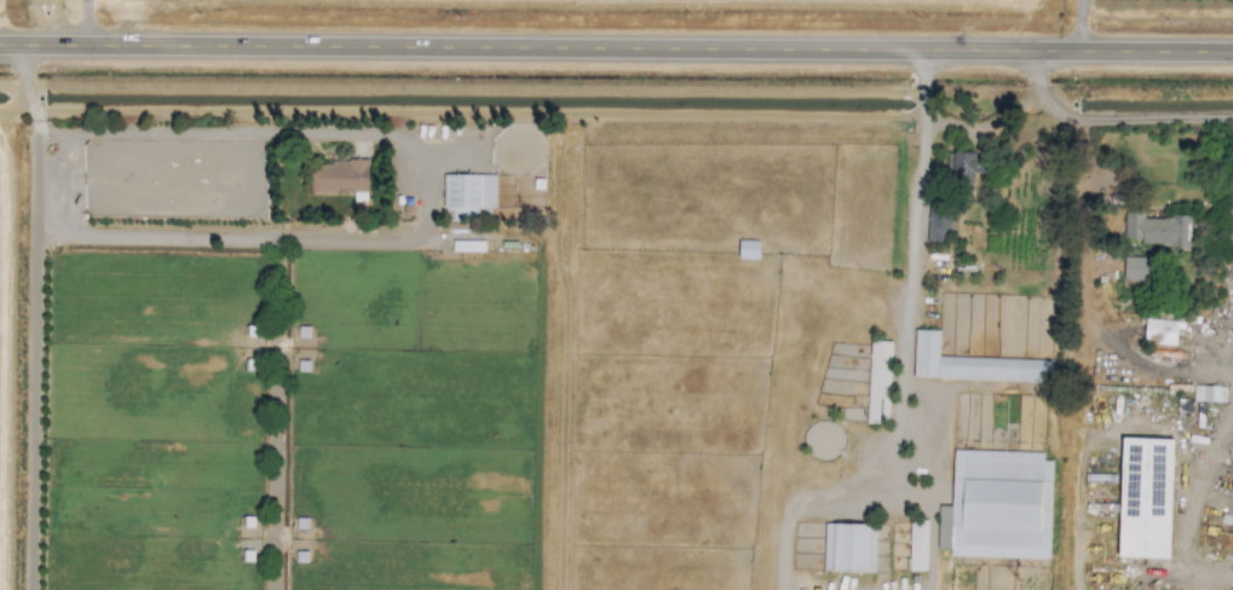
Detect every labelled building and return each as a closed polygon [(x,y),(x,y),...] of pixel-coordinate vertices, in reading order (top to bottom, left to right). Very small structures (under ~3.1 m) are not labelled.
[(980,154),(950,153),(949,190),(979,190),(980,154)] [(309,192),(367,193),(368,162),(310,161),(309,192)] [(495,208),(495,176),(444,175),(443,220),(477,220),(477,208),(495,208)] [(952,242),(954,207),(928,206),(927,241),(952,242)] [(1182,245),(1183,219),(1126,217),(1125,243),(1182,245)] [(758,259),(758,241),(738,241),(738,259),(758,259)] [(1158,280),(1158,257),(1123,258),(1123,288),(1136,288),(1136,281),(1158,280)] [(1176,320),(1144,319),(1143,343),(1175,344),(1176,320)] [(913,378),(1050,382),(1051,360),(938,357),(939,330),(914,330),(913,378)] [(867,423),(888,424),(891,342),(869,341),(867,423)] [(1224,403),(1224,386),(1193,386),(1193,402),(1224,403)] [(1169,559),(1172,439),(1121,438),(1117,557),(1169,559)] [(1049,559),(1051,461),(1043,461),(1043,452),(953,450),(951,506),(938,506),(937,550),(950,550),(950,557),(1049,559)] [(926,571),(927,521),(909,521),(908,571),(926,571)] [(871,573),(872,525),(824,523),(823,571),(871,573)]
